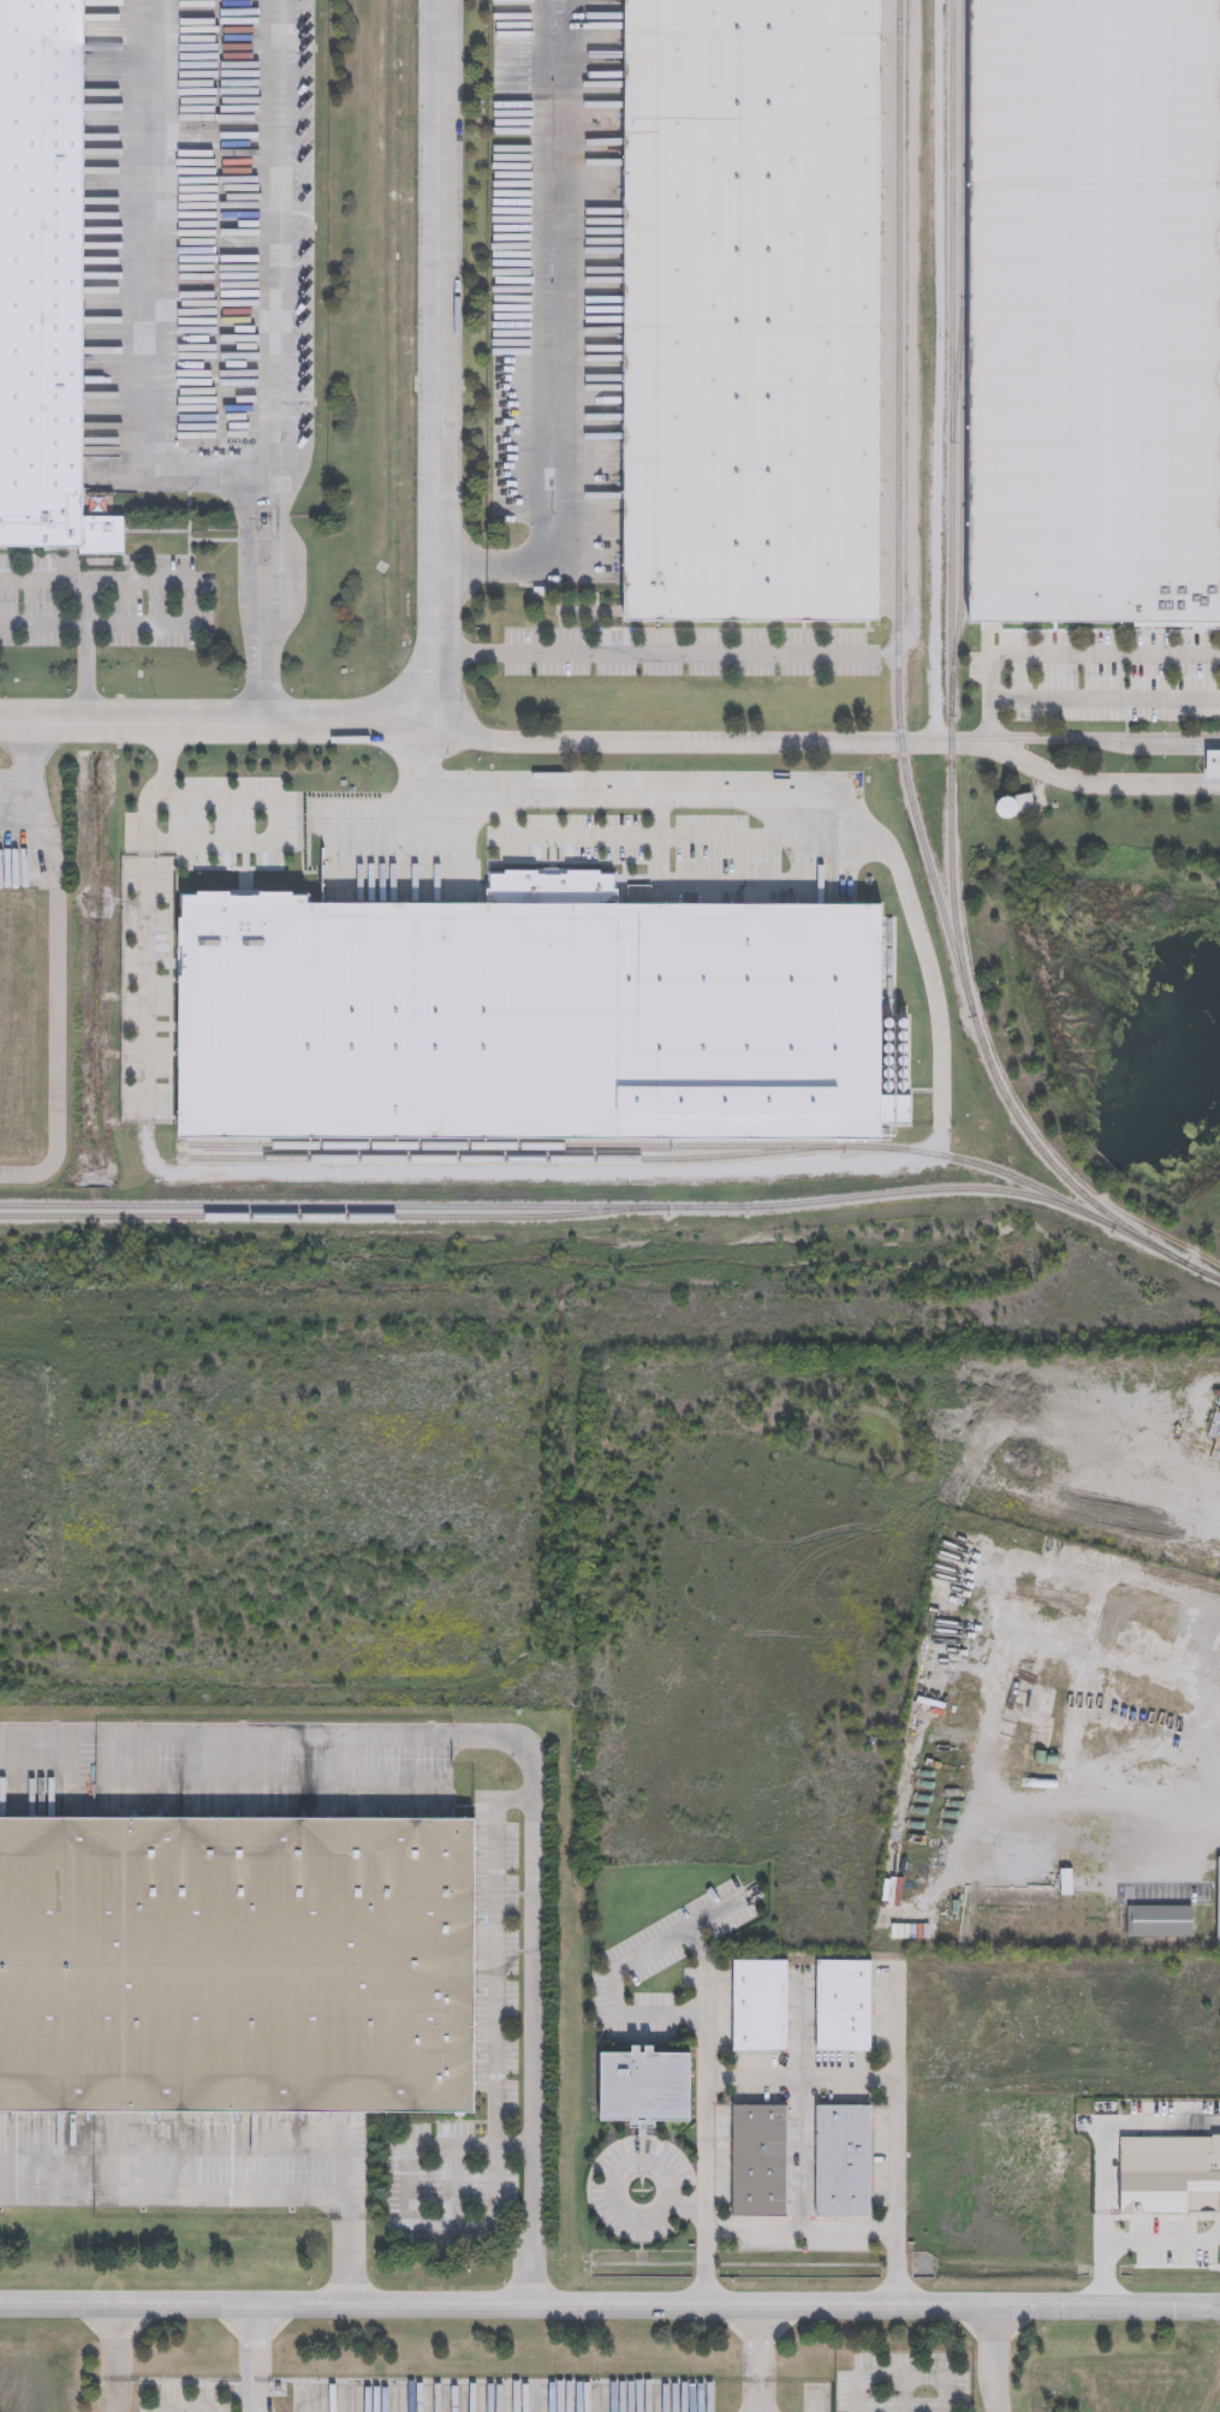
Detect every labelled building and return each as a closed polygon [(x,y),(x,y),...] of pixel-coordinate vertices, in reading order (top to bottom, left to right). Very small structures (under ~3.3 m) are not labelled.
[(79,549),(0,549),(0,0),(85,0),(84,308),(84,517),(84,549),(79,549)] [(626,619),(625,0),(886,0),(881,622),(626,619)] [(975,617),(972,0),(1219,0),(1219,615),(975,617)] [(84,517),(125,517),(125,556),(81,556),(79,549),(84,549),(84,517)] [(1209,783),(1219,783),(1219,761),(1209,761),(1209,783)] [(1026,795),(991,809),(998,826),(1033,813),(1026,795)] [(186,904),(881,910),(879,1152),(184,1146),(186,904)] [(484,2114),(0,2110),(0,1819),(487,1823),(484,2114)] [(790,1957),(790,2050),(731,2050),(731,1957),(790,1957)] [(871,1959),(870,2050),(815,2050),(816,1957),(871,1959)] [(596,2122),(596,2050),(627,2051),(627,2044),(649,2044),(649,2050),(689,2050),(689,2120),(649,2120),(649,2122),(596,2122)] [(790,2103),(790,2216),(731,2215),(732,2103),(790,2103)] [(870,2103),(870,2215),(815,2215),(815,2103),(870,2103)]
